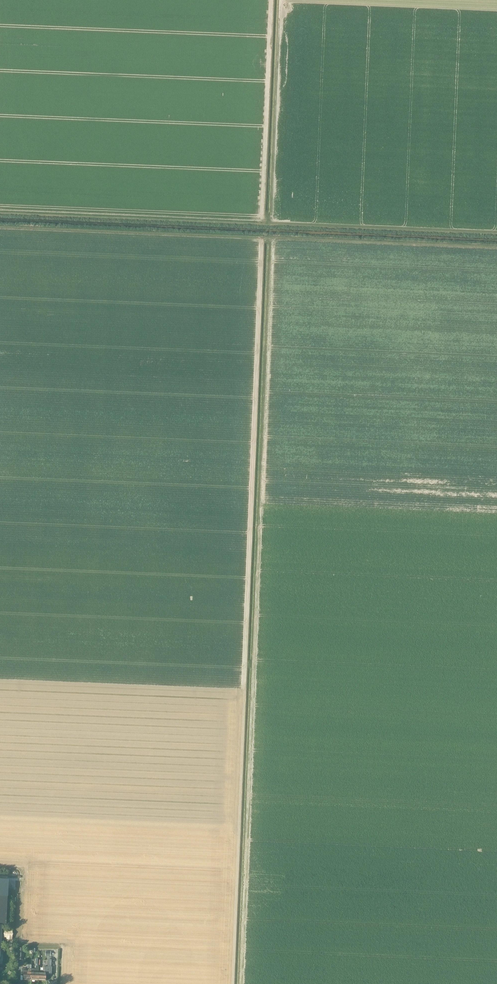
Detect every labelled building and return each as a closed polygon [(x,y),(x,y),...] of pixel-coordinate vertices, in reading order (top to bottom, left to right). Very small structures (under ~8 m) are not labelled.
[(38,973),(38,980),(45,981),(46,981),(46,975),(52,975),(52,967),(44,967),(43,973),(39,973),(38,973)] [(31,980),(31,969),(22,968),(22,973),(24,973),(23,980),(24,980),(31,980)]
